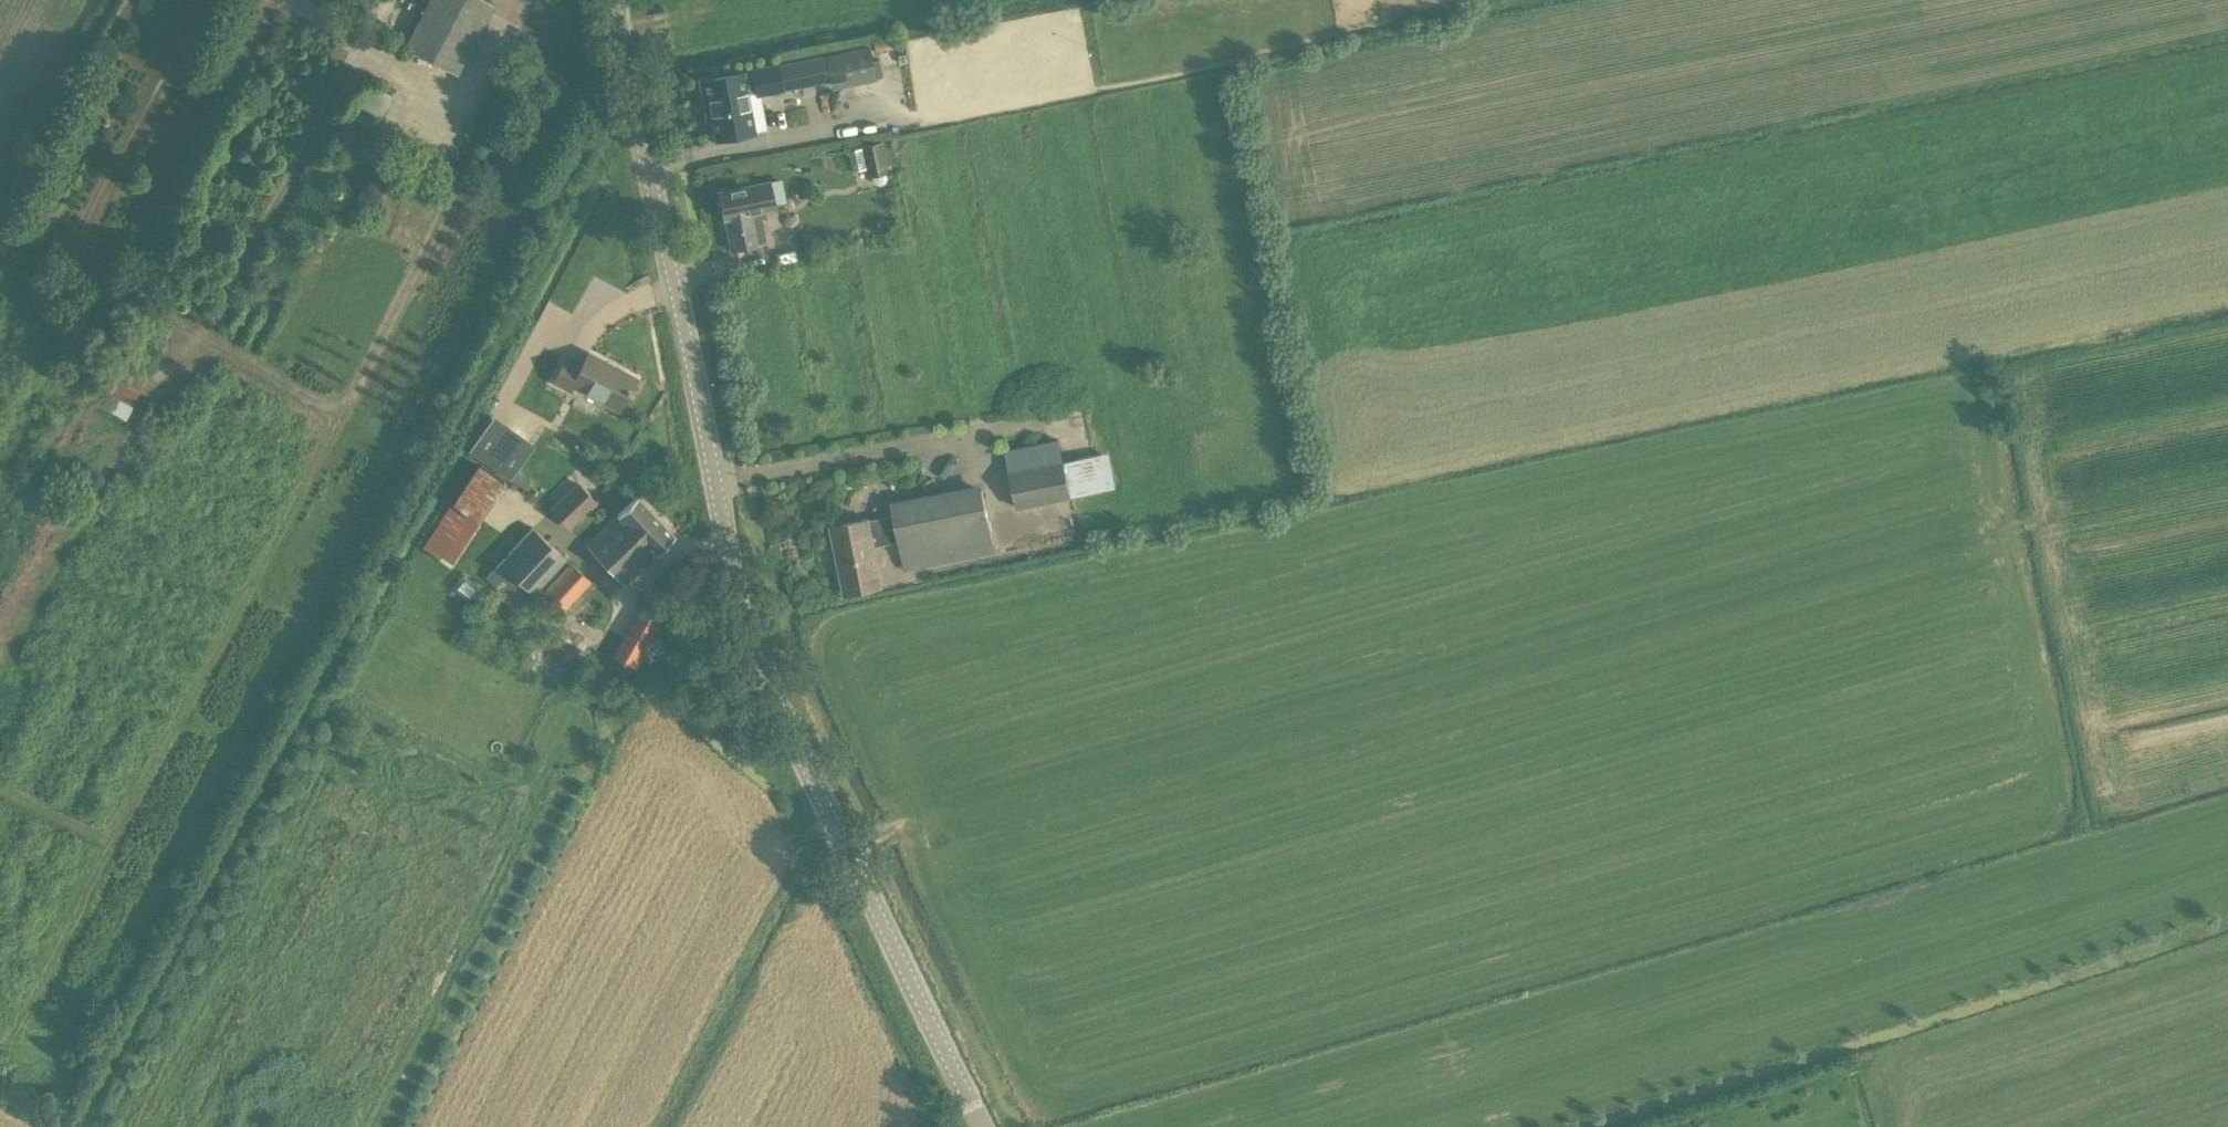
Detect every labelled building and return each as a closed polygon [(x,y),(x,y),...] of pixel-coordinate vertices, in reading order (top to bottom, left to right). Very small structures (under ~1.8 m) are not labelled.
[(488,0),(429,0),(405,46),(457,73),(494,3),(488,0)] [(876,74),(870,47),(830,55),(835,82),(876,74)] [(906,53),(899,55),(901,63),(908,62),(906,53)] [(742,71),(701,79),(705,104),(710,103),(716,134),(717,139),(718,138),(717,134),(751,128),(752,132),(754,132),(746,90),(756,88),(758,94),(782,89),(828,81),(823,56),(778,64),(753,69),(753,71),(742,73),(742,71)] [(372,82),(352,119),(372,129),(392,92),(372,82)] [(883,140),(865,144),(872,176),(874,176),(874,178),(876,181),(879,184),(882,184),(886,182),(888,179),(888,175),(888,173),(889,172),(883,140)] [(769,180),(718,191),(724,217),(731,249),(760,243),(760,242),(763,241),(766,237),(760,209),(774,206),(774,203),(769,182),(769,180)] [(116,343),(87,398),(126,418),(157,363),(116,343)] [(630,388),(635,377),(588,352),(581,366),(566,358),(553,381),(570,390),(572,385),(618,409),(628,391),(630,392),(632,389),(630,388)] [(531,448),(489,419),(468,448),(510,478),(516,470),(531,448)] [(1047,441),(1006,450),(1011,472),(1018,506),(1107,487),(1099,453),(1064,461),(1059,439),(1047,441)] [(453,562),(508,478),(479,459),(424,543),(453,562)] [(516,470),(510,478),(526,489),(532,481),(516,470)] [(571,526),(597,500),(578,481),(552,508),(571,526)] [(906,570),(995,551),(983,489),(894,507),(895,515),(869,521),(869,518),(832,526),(844,583),(880,575),(874,544),(900,538),(906,570)] [(625,584),(676,535),(638,496),(587,544),(625,584)] [(567,557),(534,527),(487,577),(520,608),(567,557)] [(547,590),(566,608),(592,580),(573,562),(547,590)] [(637,667),(664,621),(642,608),(616,655),(637,667)]
